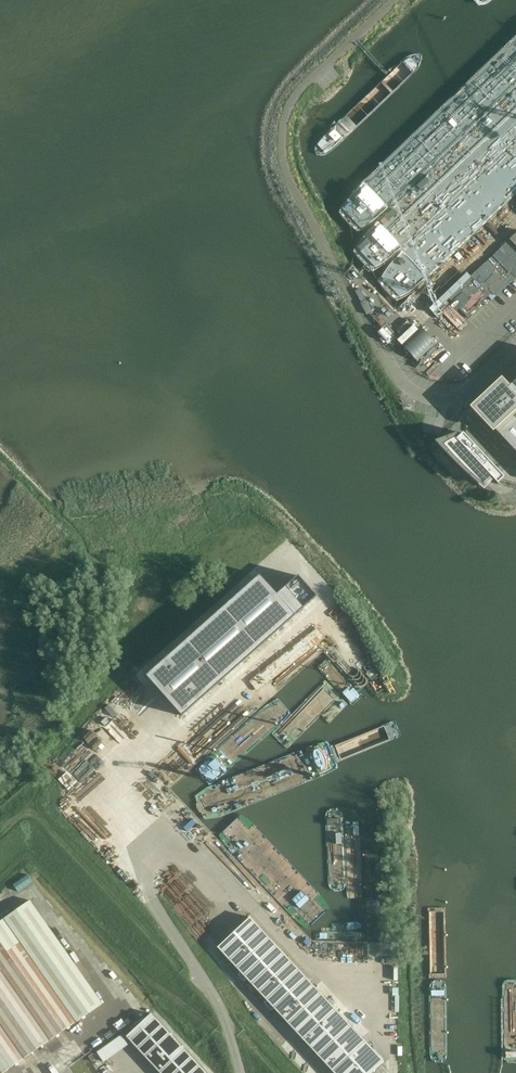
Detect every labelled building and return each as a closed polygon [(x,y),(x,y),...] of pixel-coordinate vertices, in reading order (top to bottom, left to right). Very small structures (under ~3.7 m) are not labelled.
[(480,414),(515,453),(515,381),(508,388),(480,414)] [(455,458),(457,460),(467,451),(473,444),(463,433),(462,435),(463,436),(459,440),(458,439),(457,439),(456,438),(443,445),(449,452),(455,458)] [(473,444),(467,451),(457,460),(460,463),(465,469),(468,471),(484,456),(473,444)] [(479,481),(487,473),(494,467),(484,456),(468,471),(471,474),(477,479),(479,481)] [(494,467),(487,473),(479,481),(484,485),(492,477),(498,484),(504,478),(494,467)] [(260,575),(147,676),(183,716),(296,615),(260,575)] [(0,921),(0,1072),(3,1072),(102,1004),(30,900),(0,921)] [(250,917),(218,947),(335,1072),(371,1072),(384,1061),(250,917)] [(151,1014),(127,1036),(161,1072),(206,1072),(151,1014)] [(88,1056),(92,1061),(92,1062),(97,1058),(94,1053),(88,1056)]
